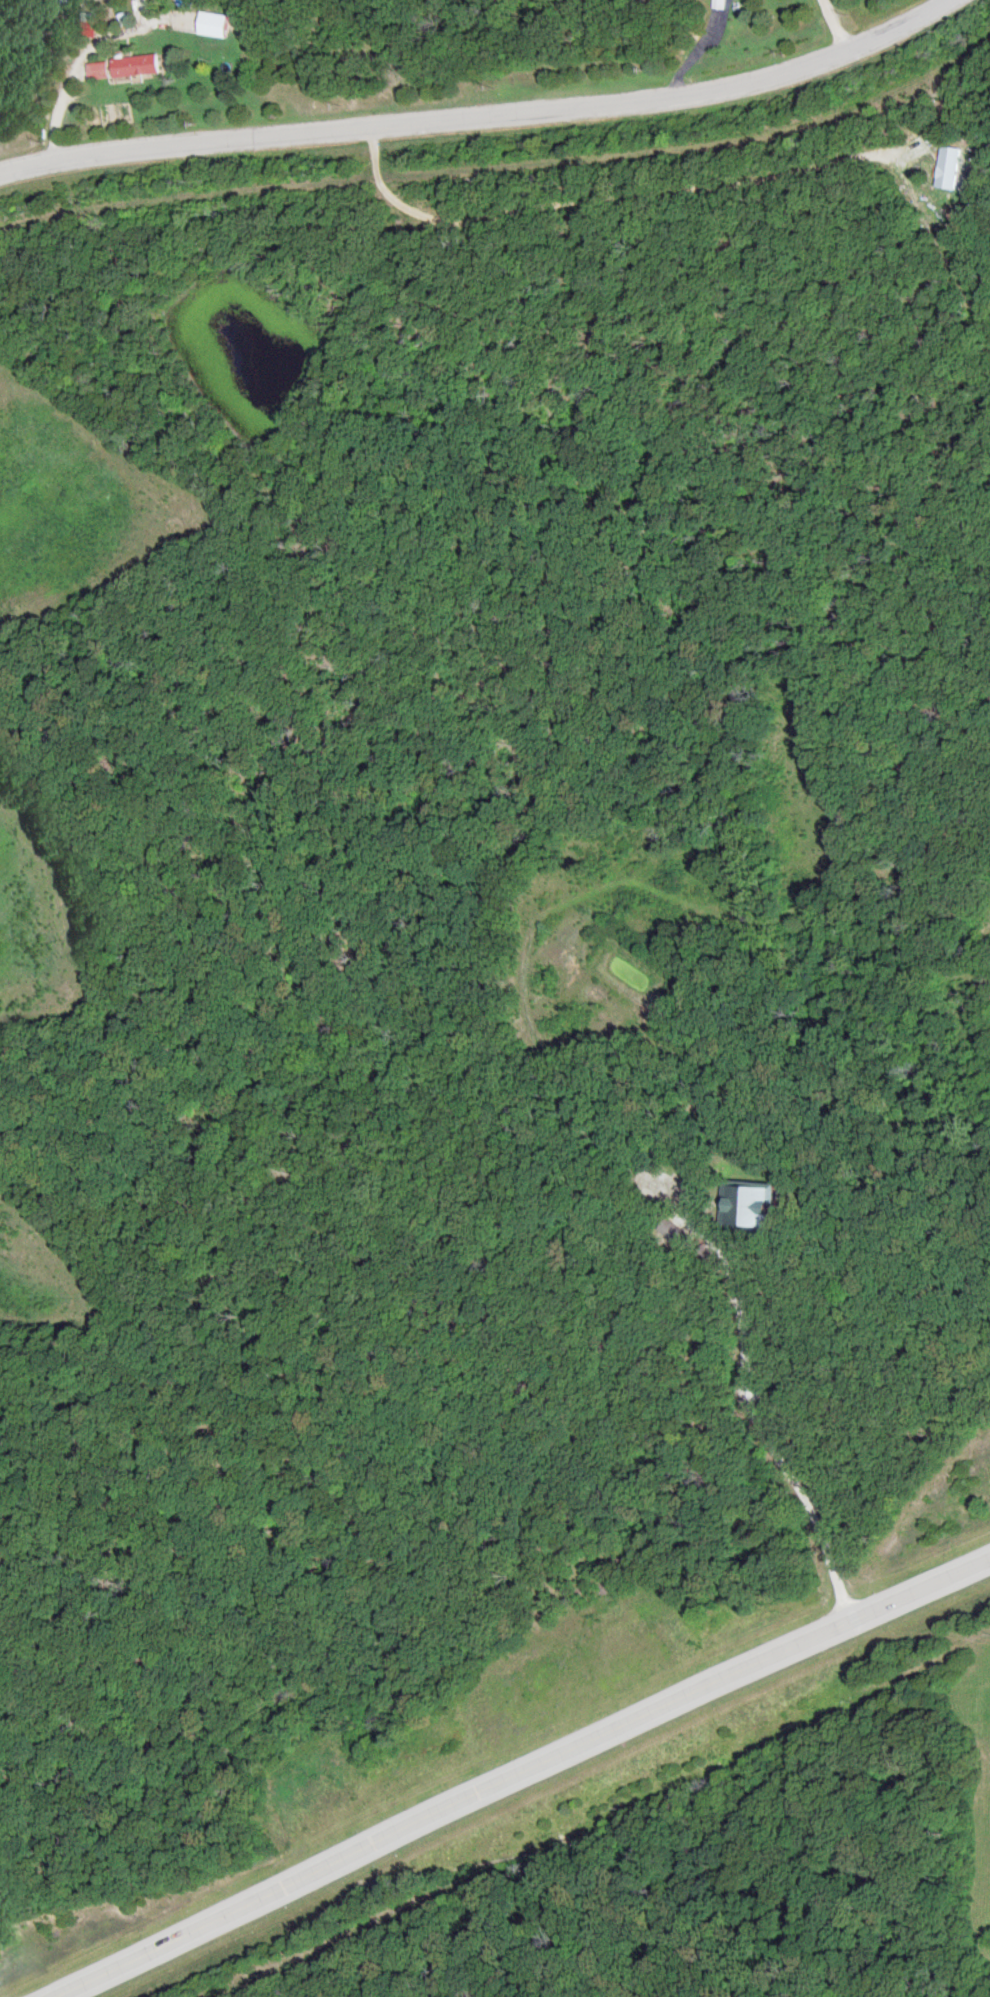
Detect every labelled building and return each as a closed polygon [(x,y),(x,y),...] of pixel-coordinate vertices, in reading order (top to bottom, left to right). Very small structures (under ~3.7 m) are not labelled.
[(231,15),(204,12),(201,35),(228,38),(231,15)] [(936,188),(958,191),(963,149),(941,147),(936,188)] [(777,1191),(731,1188),(729,1227),(774,1230),(777,1191)]
